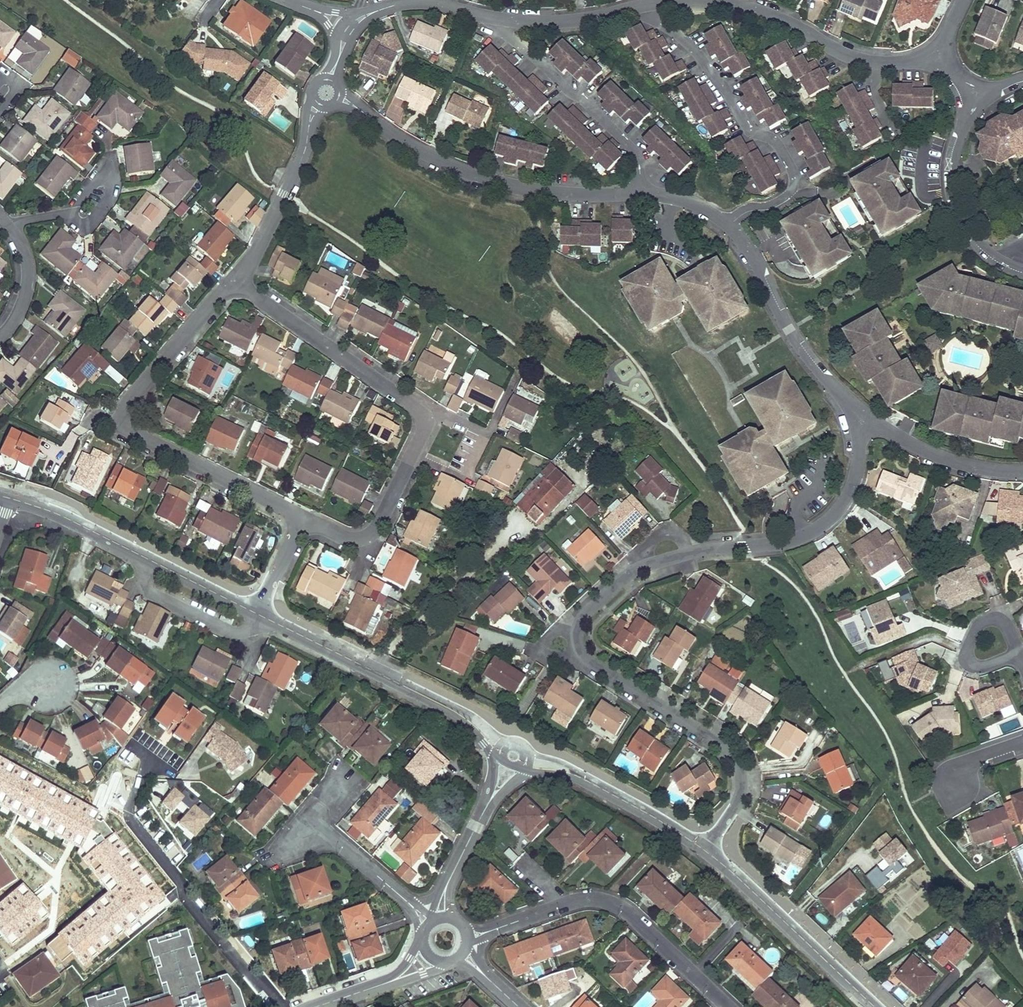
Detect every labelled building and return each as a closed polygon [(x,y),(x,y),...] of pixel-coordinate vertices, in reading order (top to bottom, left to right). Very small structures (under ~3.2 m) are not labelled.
[(242,0),(240,0),(222,24),(239,36),(244,30),(250,34),(257,26),(262,29),(269,20),(242,0)] [(866,0),(848,0),(843,12),(869,23),(871,18),(874,20),(880,23),(887,4),(877,0),(870,0),(869,1),(866,0)] [(928,0),(904,0),(898,15),(902,23),(909,20),(916,23),(917,20),(932,26),(936,17),(938,18),(943,6),(929,1),(928,0)] [(1009,17),(988,8),(977,35),(979,36),(995,43),(997,44),(1009,17)] [(435,28),(419,21),(411,40),(441,53),(449,33),(435,28)] [(13,33),(0,23),(0,46),(2,48),(13,33)] [(450,31),(437,25),(435,28),(449,33),(450,31)] [(626,34),(636,51),(641,49),(659,39),(653,30),(649,32),(650,35),(648,36),(641,25),(626,34)] [(262,29),(257,26),(250,34),(244,30),(239,36),(250,45),(262,29)] [(710,53),(730,41),(722,26),(706,35),(711,44),(706,47),(710,53)] [(311,42),(295,30),(273,61),(292,75),(303,59),(302,59),(300,57),(311,42)] [(485,37),(478,33),(475,39),(483,42),(485,37)] [(18,64),(32,74),(49,52),(25,34),(15,48),(25,55),(18,64)] [(659,39),(641,49),(651,66),(655,64),(666,58),(659,47),(662,45),(664,48),(668,45),(663,36),(659,39)] [(995,43),(979,36),(976,44),(992,50),(995,43)] [(195,42),(190,39),(181,52),(193,61),(195,42)] [(793,49),(794,49),(789,40),(786,42),(792,53),(795,52),(793,49)] [(559,69),(576,52),(564,41),(551,54),(558,61),(554,65),(559,69)] [(739,55),(730,41),(710,53),(713,58),(717,56),(723,64),(739,55)] [(232,48),(205,46),(205,43),(195,42),(193,61),(203,61),(202,63),(224,65),(224,68),(238,77),(249,60),(232,48)] [(300,57),(302,59),(314,44),(311,42),(300,57)] [(770,51),(780,69),(788,64),(803,56),(798,47),(794,49),(793,49),(795,52),(792,53),(786,42),(770,51)] [(399,55),(382,48),(372,43),(360,68),(378,77),(380,74),(382,69),(390,73),(399,55)] [(498,53),(499,53),(492,46),(489,49),(498,58),(500,55),(498,53)] [(477,62),(491,76),(494,73),(509,57),(502,50),(499,53),(498,53),(500,55),(498,58),(489,49),(477,62)] [(66,64),(74,54),(68,50),(62,60),(66,64)] [(17,64),(22,55),(14,51),(9,59),(17,64)] [(588,64),(576,52),(559,69),(564,74),(567,70),(575,77),(588,64)] [(751,67),(743,53),(739,55),(723,64),(726,70),(730,68),(735,76),(751,67)] [(509,57),(494,73),(509,87),(521,74),(512,66),(514,63),(516,65),(519,62),(512,54),(509,57)] [(655,64),(665,81),(687,69),(682,60),(677,62),(679,65),(676,66),(670,55),(666,58),(655,64)] [(788,64),(798,82),(802,80),(820,69),(815,60),(810,63),(812,65),(809,67),(803,56),(788,64)] [(603,72),(591,60),(588,64),(575,77),(579,82),(583,78),(590,85),(603,72)] [(820,69),(802,80),(811,97),(827,88),(821,78),(823,76),(825,79),(825,78),(830,76),(824,67),(820,69)] [(390,73),(382,69),(380,74),(388,78),(390,73)] [(70,70),(54,92),(74,107),(90,84),(70,70)] [(264,74),(244,101),(260,113),(270,99),(268,97),(272,93),(281,99),(287,91),(264,74)] [(509,87),(523,101),(541,82),(533,75),(530,79),(532,81),(530,83),(521,74),(509,87)] [(436,90),(404,76),(396,96),(411,103),(427,110),(436,90)] [(830,87),(825,78),(825,79),(823,76),(821,78),(827,88),(830,87)] [(745,105),(766,93),(757,78),(741,88),(746,96),(742,99),(745,105)] [(680,88),(690,105),(712,93),(707,84),(702,86),(704,89),(701,90),(695,79),(680,88)] [(894,107),(914,107),(914,82),(914,81),(904,81),(903,86),(906,86),(906,89),(894,89),(894,107)] [(541,82),(523,101),(537,115),(550,102),(540,94),(542,91),(545,93),(548,90),(541,82)] [(607,111),(624,94),(612,82),(599,95),(606,103),(602,106),(607,111)] [(914,82),(914,107),(934,107),(934,90),(921,90),(921,87),(924,87),(924,82),(914,82)] [(838,94),(848,111),(870,99),(865,90),(860,92),(862,95),(859,96),(853,85),(838,94)] [(712,93),(690,105),(700,123),(704,121),(715,114),(709,103),(711,102),(713,105),(717,102),(712,93)] [(774,108),(766,93),(745,105),(748,110),(753,108),(758,117),(774,108)] [(117,122),(128,131),(142,114),(117,94),(97,118),(111,129),(117,122)] [(489,108),(471,100),(471,102),(454,94),(446,112),(464,120),(466,116),(482,123),(489,108)] [(636,106),(624,94),(607,111),(612,115),(615,112),(623,119),(636,106)] [(270,99),(260,113),(264,116),(274,102),(270,99)] [(870,99),(848,111),(858,129),(873,120),(867,109),(869,108),(871,111),(875,108),(870,99)] [(24,121),(48,140),(68,114),(52,101),(51,102),(49,100),(43,100),(36,109),(34,107),(24,121)] [(90,119),(102,103),(98,100),(86,116),(82,114),(75,122),(79,126),(90,134),(96,125),(90,119)] [(651,114),(639,102),(636,106),(623,119),(628,123),(631,120),(638,127),(651,114)] [(427,110),(411,103),(408,108),(425,116),(427,110)] [(549,118),(563,132),(581,113),(573,106),(570,110),(572,112),(570,114),(561,105),(549,118)] [(787,119),(779,105),(774,108),(758,117),(761,122),(766,120),(771,129),(787,119)] [(715,114),(704,121),(714,138),(729,130),(722,119),(725,117),(727,120),(731,117),(726,108),(715,114)] [(581,113),(563,132),(578,146),(590,133),(581,124),(583,122),(585,124),(588,121),(581,113)] [(1008,124),(1006,121),(992,129),(979,137),(986,148),(994,162),(1007,155),(1010,160),(1017,156),(1022,152),(1022,115),(1008,124)] [(482,123),(466,116),(464,120),(480,127),(482,123)] [(992,129),(1006,121),(1003,117),(990,125),(992,129)] [(858,129),(854,131),(864,148),(880,140),(874,129),(876,127),(878,130),(882,127),(877,118),(873,120),(858,129)] [(797,149),(817,137),(809,123),(793,132),(798,141),(793,143),(797,149)] [(20,163),(37,141),(17,126),(0,147),(20,163)] [(94,154),(85,147),(93,137),(90,134),(79,126),(61,150),(83,167),(94,154)] [(656,152),(669,139),(657,127),(644,140),(651,147),(648,151),(652,156),(656,152)] [(883,138),(878,130),(876,127),(874,129),(880,140),(883,138)] [(578,146),(592,160),(594,157),(610,141),(602,134),(599,138),(601,140),(599,142),(590,133),(578,146)] [(511,164),(517,141),(501,137),(496,155),(506,157),(505,162),(511,164)] [(727,146),(736,163),(744,159),(759,151),(753,142),(749,144),(750,147),(748,148),(742,137),(727,146)] [(825,152),(817,137),(797,149),(800,154),(804,152),(810,161),(823,153),(825,152)] [(610,141),(594,157),(609,171),(621,158),(612,150),(614,148),(616,150),(617,149),(620,146),(612,139),(610,141)] [(664,167),(681,150),(669,139),(656,152),(663,159),(660,163),(664,167)] [(533,145),(517,141),(511,164),(518,166),(519,161),(529,163),(533,145)] [(153,172),(150,145),(125,148),(128,175),(153,172)] [(550,150),(533,145),(529,163),(527,168),(534,170),(535,165),(545,167),(550,150)] [(624,156),(617,149),(616,150),(614,148),(612,150),(621,158),(624,156)] [(985,160),(994,162),(986,148),(980,151),(985,160)] [(693,162),(681,150),(664,167),(669,172),(673,168),(680,175),(693,162)] [(744,159),(753,177),(776,164),(771,155),(766,158),(767,160),(765,162),(759,151),(744,159)] [(811,179),(832,167),(823,153),(810,161),(807,162),(812,171),(808,174),(811,179)] [(1002,164),(1010,160),(1007,155),(994,162),(1002,164)] [(69,178),(73,181),(79,173),(58,157),(37,184),(54,198),(69,178)] [(885,236),(918,216),(912,205),(915,203),(911,197),(907,200),(906,200),(903,199),(902,201),(900,200),(900,199),(894,189),(893,189),(894,186),(896,187),(897,183),(895,181),(900,178),(890,161),(884,165),(865,176),(853,183),(859,193),(875,220),(878,226),(885,236)] [(865,176),(884,165),(882,161),(866,171),(865,171),(865,172),(864,173),(864,175),(865,176)] [(170,184),(161,196),(175,207),(196,181),(172,162),(160,176),(170,184)] [(2,198),(21,174),(7,163),(0,172),(0,196),(2,198)] [(776,164),(753,177),(763,194),(778,186),(772,175),(775,173),(776,176),(781,173),(776,164)] [(243,209),(244,209),(254,199),(238,185),(217,208),(232,221),(243,209)] [(152,197),(147,193),(132,213),(136,216),(152,197)] [(871,222),(875,220),(859,193),(855,195),(871,222)] [(135,227),(147,237),(168,211),(152,197),(136,216),(132,213),(127,220),(135,227)] [(815,277),(849,257),(843,247),(846,245),(842,238),(837,241),(834,240),(833,242),(830,242),(831,240),(825,230),(824,230),(824,227),(826,228),(827,224),(826,222),(831,219),(821,202),(809,201),(780,219),(788,233),(806,261),(809,267),(815,277)] [(918,216),(922,214),(915,203),(912,205),(918,216)] [(250,220),(259,228),(266,213),(260,208),(250,220)] [(243,209),(232,221),(235,224),(246,211),(244,209),(243,209)] [(613,216),(613,242),(633,243),(634,225),(621,224),(621,221),(624,221),(624,216),(613,216)] [(562,246),(582,246),(582,220),(572,220),(572,226),(575,226),(575,229),(562,228),(562,246)] [(582,246),(582,247),(602,247),(603,229),(590,229),(590,226),(593,226),(593,225),(593,220),(582,220),(582,246)] [(225,246),(226,247),(235,235),(219,222),(198,246),(213,259),(225,246)] [(856,236),(865,231),(862,226),(853,231),(856,236)] [(881,238),(885,236),(878,226),(875,228),(881,238)] [(147,237),(135,227),(129,234),(142,243),(147,237)] [(114,231),(111,237),(121,245),(129,234),(124,229),(120,235),(114,231)] [(61,231),(41,255),(68,276),(82,258),(70,249),(75,242),(61,231)] [(802,263),(806,261),(788,233),(787,234),(787,235),(786,236),(787,237),(787,238),(802,263)] [(99,251),(123,270),(143,245),(142,243),(129,234),(121,245),(111,237),(99,251)] [(849,257),(852,255),(846,245),(843,247),(849,257)] [(225,246),(213,259),(216,261),(227,248),(226,247),(225,246)] [(282,279),(282,278),(283,277),(293,282),(302,264),(284,255),(287,250),(279,247),(272,260),(279,264),(277,269),(274,275),(282,279)] [(209,272),(201,265),(192,257),(172,279),(181,286),(186,280),(190,283),(195,288),(209,272)] [(207,257),(201,265),(209,272),(214,276),(220,268),(207,257)] [(279,264),(272,260),(270,265),(277,269),(279,264)] [(642,273),(625,283),(628,289),(633,296),(632,300),(640,313),(644,315),(648,322),(652,329),(672,319),(670,316),(681,310),(685,308),(681,302),(687,299),(694,300),(697,305),(695,306),(704,319),(705,319),(708,325),(715,325),(723,320),(723,319),(728,316),(729,317),(735,314),(740,315),(746,311),(741,304),(738,298),(740,296),(736,289),(730,279),(725,271),(722,272),(719,266),(715,261),(709,265),(708,269),(702,272),(704,276),(699,278),(695,278),(687,283),(684,285),(682,282),(677,286),(669,273),(666,275),(659,263),(652,267),(651,271),(653,275),(645,279),(642,273)] [(708,269),(709,265),(708,263),(699,268),(702,272),(708,269)] [(74,281),(97,300),(117,276),(104,265),(95,275),(85,267),(74,281)] [(365,268),(359,265),(354,275),(360,278),(365,268)] [(725,271),(730,279),(733,277),(727,269),(719,266),(722,272),(725,271)] [(652,267),(642,273),(645,279),(653,275),(651,271),(652,267)] [(812,279),(815,277),(809,267),(806,269),(812,279)] [(315,273),(343,287),(346,282),(318,268),(315,273)] [(704,276),(702,272),(699,268),(693,275),(695,278),(699,278),(704,276)] [(953,268),(944,273),(959,277),(953,268)] [(334,305),(343,287),(315,273),(306,292),(319,299),(320,298),(334,305)] [(963,312),(971,280),(959,277),(944,273),(920,287),(930,304),(950,309),(949,315),(954,316),(955,315),(956,310),(963,312)] [(693,275),(685,279),(687,283),(695,278),(693,275)] [(186,280),(181,286),(185,290),(190,283),(186,280)] [(991,319),(999,287),(971,280),(963,312),(971,314),(970,319),(969,320),(982,323),(982,322),(983,317),(991,319)] [(999,287),(991,319),(999,321),(997,326),(997,327),(1009,330),(1010,329),(1011,324),(1018,326),(1022,307),(1022,293),(999,287)] [(180,305),(182,307),(189,299),(176,288),(169,296),(180,305)] [(633,296),(628,289),(624,291),(644,324),(648,322),(644,315),(640,313),(632,300),(633,296)] [(50,307),(56,312),(47,325),(64,338),(84,311),(60,293),(50,307)] [(173,313),(180,305),(169,296),(168,296),(161,303),(173,313)] [(139,329),(147,336),(157,324),(156,324),(166,311),(151,298),(131,322),(139,329)] [(318,301),(333,309),(334,305),(320,298),(319,299),(318,301)] [(341,316),(344,310),(348,303),(340,299),(333,312),(341,316)] [(368,331),(381,337),(390,320),(391,318),(363,304),(354,322),(368,329),(368,331)] [(949,315),(950,309),(930,304),(934,311),(949,315)] [(353,315),(344,310),(341,316),(337,324),(346,329),(353,315)] [(670,316),(672,319),(683,313),(681,310),(670,316)] [(159,326),(169,314),(166,311),(156,324),(157,324),(159,326)] [(888,340),(893,337),(879,312),(851,329),(855,335),(850,338),(849,339),(856,350),(857,349),(862,346),(865,353),(888,340)] [(729,323),(740,316),(740,315),(735,314),(729,317),(728,316),(723,319),(723,320),(715,325),(708,325),(706,325),(710,332),(729,323)] [(133,336),(139,329),(131,322),(127,319),(103,348),(120,362),(129,350),(137,342),(138,340),(133,336)] [(220,338),(249,352),(260,329),(252,326),(251,329),(241,325),(229,319),(220,338)] [(404,362),(418,334),(390,320),(381,337),(379,342),(385,346),(387,342),(397,347),(401,349),(397,359),(404,362)] [(251,329),(252,326),(243,321),(241,325),(251,329)] [(368,329),(354,322),(352,326),(367,333),(368,331),(368,329)] [(37,370),(58,343),(36,327),(31,333),(35,336),(19,357),(22,359),(14,370),(2,360),(0,363),(0,381),(17,394),(36,370),(37,370)] [(855,335),(851,329),(846,331),(850,338),(855,335)] [(276,354),(279,348),(281,344),(263,335),(253,356),(255,357),(279,368),(281,365),(291,370),(293,366),(298,356),(288,351),(287,352),(284,358),(276,354)] [(935,344),(940,341),(936,335),(926,342),(933,353),(939,349),(935,344)] [(881,377),(902,364),(888,340),(865,353),(861,356),(860,356),(864,363),(860,366),(859,366),(865,377),(866,377),(871,374),(875,381),(876,380),(881,377)] [(141,346),(137,342),(129,350),(134,355),(141,346)] [(387,342),(385,346),(392,349),(395,350),(397,347),(387,342)] [(96,351),(87,344),(82,350),(90,358),(96,351)] [(865,353),(862,346),(857,349),(861,356),(865,353)] [(389,355),(397,359),(401,349),(397,347),(395,350),(392,349),(389,355)] [(284,358),(287,352),(279,348),(276,354),(284,358)] [(78,386),(86,377),(97,364),(100,367),(104,370),(110,364),(96,351),(90,358),(82,350),(62,372),(78,386)] [(433,379),(436,374),(438,369),(446,373),(451,363),(425,350),(415,370),(433,379)] [(864,363),(860,356),(856,359),(860,366),(864,363)] [(189,385),(199,391),(210,396),(223,370),(200,357),(192,373),(195,374),(189,385)] [(279,368),(255,357),(253,362),(261,366),(260,368),(276,376),(280,369),(279,368)] [(896,404),(924,388),(908,361),(902,364),(881,377),(885,383),(879,386),(878,387),(887,401),(887,400),(892,397),(896,404)] [(86,377),(89,379),(100,367),(97,364),(86,377)] [(119,384),(123,379),(110,366),(105,372),(119,384)] [(293,366),(291,370),(284,385),(312,398),(320,381),(305,374),(306,372),(293,366)] [(436,374),(444,378),(446,373),(438,369),(436,374)] [(305,374),(320,381),(322,377),(307,370),(306,372),(305,374)] [(481,400),(480,404),(494,411),(505,389),(475,374),(466,393),(481,400)] [(875,381),(871,374),(866,377),(870,383),(875,381)] [(444,389),(454,394),(462,379),(452,375),(444,389)] [(788,382),(784,375),(777,379),(776,383),(770,387),(771,388),(767,391),(764,390),(755,395),(754,401),(757,406),(755,408),(764,422),(765,421),(768,425),(767,431),(761,435),(758,429),(753,432),(744,438),(742,436),(723,447),(728,456),(732,463),(732,467),(740,480),(743,481),(747,488),(751,494),(767,484),(763,479),(771,474),(773,477),(777,478),(784,474),(777,462),(780,460),(772,447),(779,443),(778,442),(780,440),(789,435),(790,432),(796,428),(798,432),(803,429),(807,430),(814,426),(810,419),(807,413),(809,412),(805,405),(798,393),(793,386),(791,387),(788,382)] [(318,391),(328,396),(330,390),(334,382),(325,377),(318,391)] [(879,386),(885,383),(881,377),(876,380),(879,386)] [(748,396),(752,403),(754,401),(755,395),(764,390),(767,391),(771,388),(770,387),(776,383),(777,379),(776,378),(767,382),(748,396)] [(793,386),(798,393),(800,391),(796,384),(788,382),(791,387),(793,386)] [(350,423),(361,401),(354,397),(352,401),(343,396),(330,390),(328,396),(321,409),(335,416),(332,421),(333,424),(343,429),(346,428),(348,422),(350,423)] [(352,401),(354,397),(345,393),(343,396),(352,401)] [(481,400),(466,393),(464,398),(479,405),(480,404),(481,400)] [(964,431),(972,400),(944,393),(936,424),(944,426),(943,431),(942,432),(955,435),(955,434),(956,429),(964,431)] [(456,412),(464,398),(454,394),(447,408),(456,412)] [(742,394),(730,401),(733,406),(746,399),(742,394)] [(522,424),(524,418),(527,414),(534,418),(539,408),(513,395),(503,415),(522,424)] [(892,397),(887,400),(892,407),(896,404),(892,397)] [(65,423),(69,415),(72,417),(77,408),(61,399),(55,411),(49,408),(43,419),(61,430),(65,423)] [(179,423),(193,430),(202,413),(174,399),(165,418),(179,424),(179,423)] [(1022,428),(1022,405),(1001,399),(999,407),(993,431),(1001,433),(999,439),(1006,441),(1011,442),(1012,441),(1013,436),(1021,438),(1021,437),(1022,431),(1022,428)] [(993,431),(999,407),(972,400),(964,431),(971,433),(970,438),(970,439),(982,442),(982,441),(984,436),(991,438),(993,431)] [(391,445),(396,435),(397,435),(402,426),(394,423),(380,416),(383,411),(373,406),(367,419),(376,424),(371,435),(391,445)] [(394,423),(396,418),(383,411),(380,416),(394,423)] [(524,418),(532,422),(534,418),(527,414),(524,418)] [(236,450),(246,430),(218,416),(207,440),(222,448),(224,444),(236,450)] [(177,427),(191,434),(193,430),(179,423),(179,424),(177,427)] [(520,444),(525,434),(511,427),(506,437),(520,444)] [(798,432),(796,428),(790,432),(789,435),(790,438),(800,436),(798,432)] [(31,468),(37,457),(35,456),(41,444),(12,430),(3,449),(20,457),(18,462),(31,468)] [(266,437),(260,434),(248,457),(256,460),(258,456),(271,463),(280,467),(289,448),(274,441),(277,434),(270,431),(266,437)] [(1004,448),(1006,441),(999,439),(1001,433),(993,431),(991,438),(990,443),(990,444),(1004,448)] [(491,478),(508,486),(523,458),(504,448),(497,461),(499,462),(491,478)] [(3,449),(1,453),(18,462),(20,457),(3,449)] [(74,483),(92,492),(111,457),(96,449),(92,457),(89,455),(81,469),(74,483)] [(81,469),(89,455),(85,453),(78,467),(81,469)] [(312,483),(324,489),(334,469),(306,455),(295,478),(310,486),(312,483)] [(258,456),(256,460),(269,467),(271,463),(258,456)] [(724,458),(743,491),(747,488),(743,481),(740,480),(732,467),(732,463),(728,456),(724,458)] [(493,459),(485,475),(491,478),(499,462),(497,461),(493,459)] [(12,471),(11,473),(26,478),(29,469),(10,461),(6,469),(12,471)] [(147,480),(136,475),(134,478),(124,473),(125,470),(118,466),(107,488),(136,502),(147,480)] [(362,501),(371,483),(342,469),(331,490),(345,497),(346,493),(362,501)] [(545,516),(547,517),(576,487),(559,470),(530,500),(536,507),(529,514),(538,523),(545,516)] [(432,503),(451,513),(465,484),(443,473),(439,480),(443,482),(438,492),(432,503)] [(900,481),(882,474),(876,490),(904,501),(906,493),(917,497),(924,479),(911,473),(908,479),(907,484),(900,481)] [(767,484),(777,478),(773,477),(771,474),(763,479),(767,484)] [(162,497),(167,481),(158,478),(153,494),(162,497)] [(490,496),(495,486),(480,479),(476,489),(490,496)] [(443,482),(439,480),(435,490),(438,492),(443,482)] [(649,485),(646,481),(637,488),(646,499),(652,493),(647,487),(649,485)] [(977,493),(955,485),(952,493),(951,493),(950,494),(949,494),(948,494),(947,493),(946,493),(946,492),(946,491),(939,488),(934,501),(937,504),(933,515),(937,522),(935,524),(937,529),(946,532),(949,522),(947,521),(950,512),(958,515),(969,519),(978,493),(977,493)] [(159,515),(177,524),(184,510),(191,496),(170,486),(166,493),(169,495),(159,515)] [(1009,495),(1009,491),(999,490),(996,523),(1005,524),(1005,519),(1012,519),(1011,522),(1022,524),(1022,497),(1020,496),(1009,495)] [(349,502),(359,507),(362,501),(346,493),(345,497),(350,499),(349,502)] [(917,497),(906,493),(904,501),(914,505),(917,497)] [(601,509),(587,494),(577,503),(591,518),(601,509)] [(635,528),(634,527),(633,526),(649,513),(634,497),(607,522),(622,539),(635,528)] [(358,514),(366,519),(373,505),(365,500),(358,514)] [(984,503),(982,516),(995,518),(997,505),(984,503)] [(187,511),(184,510),(177,524),(181,526),(187,511)] [(221,515),(210,510),(207,515),(200,512),(193,526),(200,530),(199,531),(227,545),(240,520),(232,516),(230,520),(221,515)] [(405,537),(427,548),(441,520),(422,511),(416,522),(412,532),(408,530),(405,537)] [(230,520),(232,516),(222,512),(221,515),(230,520)] [(958,515),(950,512),(947,521),(949,522),(955,523),(958,515)] [(416,522),(413,521),(408,530),(412,532),(416,522)] [(263,532),(247,524),(234,548),(237,550),(230,563),(248,573),(251,566),(247,564),(242,562),(246,554),(251,556),(263,532)] [(882,533),(879,529),(853,547),(856,551),(882,533)] [(590,530),(568,552),(582,567),(589,560),(598,552),(600,554),(606,548),(590,530)] [(904,555),(889,533),(884,536),(882,533),(856,551),(869,570),(894,553),(898,559),(904,555)] [(189,538),(182,535),(177,545),(184,549),(189,538)] [(391,536),(387,543),(397,548),(401,540),(391,536)] [(1008,553),(1014,568),(1022,564),(1022,567),(1022,546),(1008,553)] [(852,570),(837,547),(805,568),(816,585),(832,574),(836,581),(852,570)] [(46,555),(26,548),(14,588),(23,590),(26,582),(36,585),(35,590),(44,593),(50,576),(41,574),(46,555)] [(386,577),(403,585),(417,558),(398,548),(391,561),(393,562),(386,577)] [(598,552),(589,560),(591,562),(600,554),(598,552)] [(898,559),(894,553),(869,570),(872,576),(898,559)] [(985,553),(977,556),(984,571),(992,568),(985,553)] [(251,556),(246,554),(242,562),(247,564),(251,556)] [(558,586),(563,592),(573,583),(548,555),(531,570),(541,581),(530,592),(540,603),(558,586)] [(977,556),(968,560),(971,567),(972,567),(975,575),(984,571),(977,556)] [(389,560),(382,575),(386,577),(393,562),(391,561),(389,560)] [(319,568),(310,564),(298,587),(306,591),(307,589),(335,602),(346,580),(340,577),(339,581),(328,576),(318,570),(319,568)] [(955,576),(947,579),(949,585),(942,588),(939,597),(947,601),(949,600),(952,608),(963,604),(963,603),(965,597),(971,595),(976,597),(983,595),(975,575),(972,567),(971,567),(956,573),(955,576)] [(87,592),(114,605),(115,603),(124,608),(121,614),(130,618),(137,604),(129,599),(132,593),(122,589),(119,594),(111,590),(116,580),(98,571),(87,592)] [(890,571),(877,575),(882,587),(894,583),(890,571)] [(340,577),(330,572),(328,576),(339,581),(340,577)] [(836,581),(832,574),(816,585),(820,591),(836,581)] [(365,586),(373,590),(380,593),(385,583),(370,575),(365,586)] [(724,588),(708,578),(699,592),(689,607),(696,611),(692,617),(701,623),(724,588)] [(122,589),(124,585),(116,580),(111,590),(119,594),(122,589)] [(36,585),(26,582),(23,590),(33,594),(35,590),(36,585)] [(528,597),(513,582),(496,598),(495,596),(483,607),(497,622),(508,611),(510,613),(528,597)] [(345,623),(364,632),(378,604),(368,599),(373,590),(365,586),(359,583),(354,592),(357,593),(360,595),(353,610),(351,610),(345,623)] [(693,589),(680,609),(692,617),(696,611),(689,607),(699,592),(693,589)] [(353,610),(360,595),(357,593),(349,609),(351,610),(353,610)] [(56,599),(49,597),(46,604),(54,607),(56,599)] [(889,602),(883,604),(886,611),(892,609),(889,602)] [(140,633),(158,642),(173,614),(151,603),(145,617),(147,618),(140,633)] [(895,618),(892,609),(886,611),(883,604),(870,610),(878,630),(872,632),(878,646),(907,634),(904,626),(899,628),(897,621),(893,623),(892,620),(895,618)] [(16,636),(21,629),(18,626),(22,620),(8,609),(3,615),(6,617),(1,625),(0,625),(0,636),(11,643),(16,636)] [(872,632),(878,630),(870,610),(863,612),(871,633),(872,632)] [(146,668),(101,637),(98,641),(70,622),(73,618),(65,612),(57,623),(65,629),(64,631),(56,625),(48,636),(57,643),(60,639),(87,657),(93,649),(110,660),(107,664),(135,684),(138,679),(146,684),(153,674),(146,669),(146,668)] [(140,633),(147,618),(145,617),(142,615),(134,630),(140,633)] [(658,628),(640,616),(634,626),(630,631),(625,628),(622,634),(616,643),(632,653),(641,639),(648,644),(658,628)] [(630,631),(634,626),(624,619),(616,630),(622,634),(625,628),(630,631)] [(699,639),(681,628),(673,641),(669,638),(656,659),(674,670),(687,650),(691,653),(699,639)] [(18,649),(29,635),(21,629),(16,636),(11,643),(18,649)] [(459,630),(443,666),(459,673),(467,655),(472,657),(481,639),(459,630)] [(230,662),(214,653),(216,651),(203,644),(193,662),(221,678),(230,662)] [(930,693),(938,674),(920,666),(917,667),(914,660),(918,659),(914,650),(895,658),(901,673),(904,681),(911,684),(910,688),(920,692),(922,689),(930,693)] [(12,668),(19,658),(9,652),(3,662),(12,668)] [(278,687),(285,690),(298,663),(279,654),(273,664),(269,673),(265,671),(261,678),(257,676),(248,694),(258,699),(254,707),(264,713),(278,687)] [(467,655),(459,673),(464,675),(472,657),(467,655)] [(496,658),(485,674),(516,694),(527,677),(496,658)] [(273,664),(269,662),(265,671),(269,673),(273,664)] [(887,662),(879,665),(885,683),(893,680),(887,662)] [(236,683),(237,680),(243,669),(234,664),(227,678),(236,683)] [(711,666),(700,683),(713,691),(722,697),(720,701),(727,705),(729,701),(737,689),(741,684),(711,666)] [(904,681),(901,673),(897,674),(902,684),(910,688),(911,684),(904,681)] [(230,695),(237,698),(245,684),(237,680),(236,683),(230,695)] [(559,681),(556,685),(571,694),(573,690),(559,681)] [(556,685),(547,699),(559,706),(557,710),(573,720),(585,702),(571,694),(556,685)] [(745,694),(737,689),(729,701),(737,706),(732,714),(739,718),(741,715),(760,727),(773,707),(747,690),(745,694)] [(990,692),(975,698),(983,719),(1014,706),(1007,689),(998,692),(991,695),(990,692)] [(710,695),(720,701),(722,697),(713,691),(710,695)] [(161,724),(160,726),(167,731),(174,722),(181,726),(174,736),(181,741),(183,739),(189,743),(205,721),(199,717),(201,714),(193,709),(190,714),(183,709),(187,704),(179,699),(178,701),(172,697),(155,719),(161,724)] [(125,746),(132,735),(121,728),(134,710),(118,698),(104,718),(106,719),(98,724),(97,721),(74,732),(83,751),(89,748),(93,755),(104,750),(100,742),(106,740),(107,742),(115,738),(125,746)] [(547,699),(545,702),(557,710),(559,706),(547,699)] [(604,703),(592,721),(617,737),(629,720),(604,703)] [(344,747),(346,744),(364,723),(359,718),(355,722),(337,706),(323,721),(335,731),(332,735),(339,740),(337,741),(344,747)] [(940,713),(934,713),(913,728),(925,744),(945,731),(957,729),(956,715),(955,708),(940,710),(940,713)] [(364,723),(346,744),(353,750),(354,748),(360,753),(363,750),(375,760),(389,744),(371,728),(373,725),(374,726),(379,720),(373,714),(364,723)] [(946,734),(961,732),(959,714),(956,715),(957,729),(945,731),(946,734)] [(19,722),(14,734),(36,746),(44,730),(45,729),(29,721),(26,726),(19,722)] [(232,773),(248,761),(236,744),(220,732),(222,729),(215,724),(204,738),(211,743),(207,748),(222,759),(224,757),(225,758),(227,761),(225,762),(232,773)] [(787,724),(772,749),(786,759),(793,747),(796,749),(799,750),(807,738),(787,724)] [(50,733),(44,730),(36,746),(42,749),(50,733)] [(668,754),(653,744),(655,741),(640,731),(627,750),(642,760),(640,763),(656,773),(668,754)] [(63,746),(66,741),(51,732),(50,733),(42,749),(64,760),(70,750),(63,746)] [(668,754),(670,751),(655,741),(653,744),(668,754)] [(438,773),(443,767),(444,768),(450,762),(428,743),(423,750),(424,751),(408,769),(424,783),(434,770),(438,773)] [(793,747),(786,759),(789,760),(796,749),(793,747)] [(840,752),(821,759),(828,776),(832,774),(839,793),(855,787),(840,752)] [(72,759),(79,770),(89,764),(82,753),(72,759)] [(268,792),(282,803),(285,806),(313,773),(297,759),(268,792)] [(718,777),(707,761),(692,771),(688,765),(672,775),(684,793),(695,785),(700,782),(703,787),(709,783),(718,777)] [(79,770),(85,783),(94,778),(88,766),(79,770)] [(832,774),(828,776),(835,795),(839,793),(832,774)] [(702,795),(713,788),(709,783),(703,787),(700,782),(695,785),(702,795)] [(395,799),(399,793),(391,785),(385,791),(395,799)] [(157,806),(193,839),(215,816),(186,790),(180,796),(173,789),(157,806)] [(233,802),(241,793),(236,789),(228,799),(233,802)] [(268,819),(282,803),(268,792),(265,789),(238,820),(254,835),(268,819)] [(352,822),(368,836),(397,804),(380,790),(352,822)] [(799,794),(793,801),(796,803),(784,816),(799,830),(817,810),(799,794)] [(0,836),(0,854),(17,878),(28,871),(31,875),(29,876),(30,880),(42,899),(0,928),(0,955),(13,974),(44,952),(50,962),(63,953),(67,950),(71,955),(92,940),(86,932),(82,926),(132,891),(136,897),(138,900),(145,896),(154,890),(158,887),(151,878),(153,876),(126,837),(98,797),(78,811),(54,828),(51,824),(34,835),(27,824),(23,821),(19,823),(0,836)] [(1012,804),(1003,808),(1004,809),(1010,826),(1019,823),(1020,827),(1022,826),(1022,797),(1020,798),(1021,801),(1012,804)] [(432,825),(438,817),(420,800),(413,808),(432,825)] [(543,817),(525,801),(511,815),(523,827),(521,830),(527,835),(525,837),(531,842),(560,812),(554,807),(543,817)] [(796,803),(793,801),(781,814),(784,816),(796,803)] [(1010,826),(1004,809),(996,812),(995,812),(997,816),(983,820),(966,826),(973,848),(1012,834),(1010,826)] [(995,812),(996,812),(995,810),(981,815),(983,820),(997,816),(995,812)] [(825,828),(832,820),(826,815),(819,824),(825,828)] [(395,850),(411,864),(439,832),(423,818),(395,850)] [(572,863),(583,851),(591,843),(585,838),(584,839),(567,822),(552,837),(564,848),(561,851),(567,857),(566,858),(572,863)] [(802,848),(773,829),(762,846),(791,864),(802,848)] [(609,837),(603,831),(591,843),(583,851),(590,857),(591,856),(596,861),(598,859),(611,870),(625,855),(608,839),(609,837)] [(865,877),(878,890),(900,869),(897,865),(908,854),(885,832),(871,846),(883,859),(865,877)] [(514,863),(518,857),(508,850),(503,856),(514,863)] [(221,893),(243,876),(238,870),(236,871),(226,859),(207,873),(217,886),(216,887),(221,893)] [(478,868),(483,873),(470,888),(484,900),(493,891),(505,902),(517,890),(490,865),(487,869),(482,864),(478,868)] [(401,875),(408,881),(416,872),(410,866),(401,875)] [(671,913),(674,910),(684,900),(653,870),(637,887),(668,916),(671,913)] [(329,892),(322,873),(307,878),(306,874),(298,877),(297,875),(290,878),(299,904),(307,902),(306,900),(329,892)] [(865,892),(851,874),(821,899),(835,916),(865,892)] [(248,884),(243,876),(221,893),(226,900),(227,899),(238,913),(256,898),(247,885),(248,884)] [(160,899),(154,890),(145,896),(151,906),(160,899)] [(82,926),(86,932),(136,897),(132,891),(82,926)] [(494,898),(502,906),(505,902),(493,891),(484,900),(488,904),(494,898)] [(684,900),(674,910),(695,930),(705,940),(720,924),(689,894),(684,900)] [(145,910),(149,916),(153,922),(168,909),(160,899),(151,906),(145,910)] [(348,938),(374,929),(371,921),(370,921),(364,905),(342,913),(347,929),(345,930),(348,938)] [(893,939),(871,919),(856,935),(877,956),(893,939)] [(592,942),(589,932),(585,921),(545,935),(553,956),(592,942)] [(377,936),(374,929),(348,938),(350,945),(352,945),(358,961),(381,953),(375,937),(377,936)] [(705,940),(695,930),(689,937),(700,948),(706,941),(705,940)] [(933,959),(954,972),(972,945),(951,932),(933,959)] [(303,938),(295,941),(304,968),(312,965),(312,963),(327,957),(320,935),(304,940),(303,938)] [(553,956),(545,935),(505,949),(512,970),(526,965),(553,956)] [(248,936),(243,940),(250,948),(255,944),(248,936)] [(74,958),(94,943),(92,940),(71,955),(74,958)] [(621,963),(610,975),(622,987),(630,979),(646,961),(624,940),(612,954),(621,963)] [(304,968),(295,941),(287,943),(288,946),(272,951),(280,974),(296,968),(296,971),(304,968)] [(727,960),(758,989),(767,979),(772,974),(742,945),(727,960)] [(67,950),(63,953),(84,980),(89,976),(74,958),(71,955),(67,950)] [(904,969),(917,954),(914,952),(901,967),(904,969)] [(918,998),(939,974),(917,954),(904,969),(898,976),(915,991),(913,994),(918,998)] [(43,955),(14,975),(29,996),(38,989),(37,988),(47,980),(49,982),(58,976),(43,955)] [(526,965),(512,970),(513,975),(528,970),(526,965)] [(200,997),(200,998),(200,1000),(210,1003),(217,977),(188,969),(183,992),(200,997)] [(564,973),(567,981),(576,979),(573,969),(564,973)] [(87,980),(89,982),(91,985),(102,976),(98,971),(87,980)] [(567,981),(564,973),(564,972),(535,982),(541,1000),(570,991),(567,981)] [(655,1006),(680,1006),(687,1000),(664,978),(652,991),(661,1001),(655,1006)] [(630,979),(622,987),(629,993),(636,985),(630,979)] [(758,989),(753,995),(766,1006),(797,1006),(767,979),(758,989)] [(961,1004),(964,1006),(989,1006),(992,1003),(976,988),(961,1004)] [(155,1000),(147,991),(125,1006),(161,1006),(155,1000)] [(588,1003),(589,1001),(583,996),(573,1006),(592,1006),(588,1003)]
